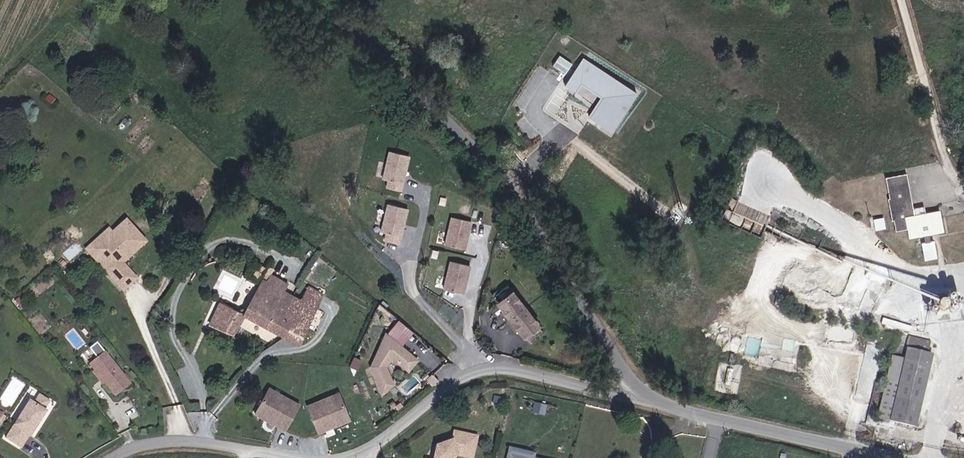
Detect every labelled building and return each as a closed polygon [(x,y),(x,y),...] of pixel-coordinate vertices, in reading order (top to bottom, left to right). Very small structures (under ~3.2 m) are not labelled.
[(567,72),(573,61),(560,54),(554,65),(567,72)] [(639,94),(583,58),(564,87),(574,93),(580,85),(600,99),(588,117),(613,134),(639,94)] [(403,192),(411,157),(389,152),(382,180),(386,181),(385,188),(403,192)] [(939,255),(938,238),(934,238),(934,232),(947,231),(945,208),(932,208),(931,203),(917,205),(912,169),(891,171),(893,195),(891,195),(893,218),(898,217),(899,228),(911,227),(912,235),(925,234),(926,239),(924,239),(925,257),(939,255)] [(401,244),(409,210),(385,205),(379,232),(384,233),(383,240),(401,244)] [(880,225),(889,224),(888,214),(879,214),(880,225)] [(472,222),(451,217),(445,245),(466,250),(472,222)] [(124,266),(149,245),(129,223),(115,235),(102,246),(107,251),(96,260),(113,279),(126,268),(124,266)] [(107,251),(102,246),(115,235),(111,231),(89,251),(96,260),(107,251)] [(472,266),(450,261),(443,290),(465,296),(472,266)] [(137,281),(126,268),(113,279),(124,293),(137,281)] [(299,284),(264,271),(247,312),(251,313),(306,336),(313,318),(309,316),(317,296),(297,288),(299,284)] [(516,287),(497,302),(527,338),(546,323),(516,287)] [(214,326),(238,336),(247,312),(223,302),(214,326)] [(932,317),(945,316),(943,303),(931,304),(932,317)] [(238,336),(241,337),(251,313),(247,312),(238,336)] [(419,361),(401,346),(413,333),(399,321),(387,334),(385,332),(370,368),(381,396),(397,389),(388,365),(392,357),(410,372),(419,361)] [(917,422),(929,371),(930,366),(931,361),(927,360),(929,349),(907,343),(906,347),(903,364),(893,362),(881,418),(916,432),(917,422)] [(131,383),(107,352),(93,363),(98,369),(95,371),(105,383),(107,382),(117,395),(131,383)] [(301,406),(269,388),(254,415),(286,433),(301,406)] [(339,393),(306,405),(317,434),(350,422),(339,393)] [(28,438),(32,440),(49,416),(44,413),(51,403),(39,395),(33,404),(30,402),(5,438),(21,450),(28,438)] [(693,427),(684,425),(682,434),(690,436),(693,427)] [(455,453),(474,457),(478,436),(455,432),(453,441),(438,447),(438,450),(440,452),(439,457),(438,457),(451,457),(455,453)] [(535,457),(536,452),(509,446),(506,457),(539,457),(535,457)]
